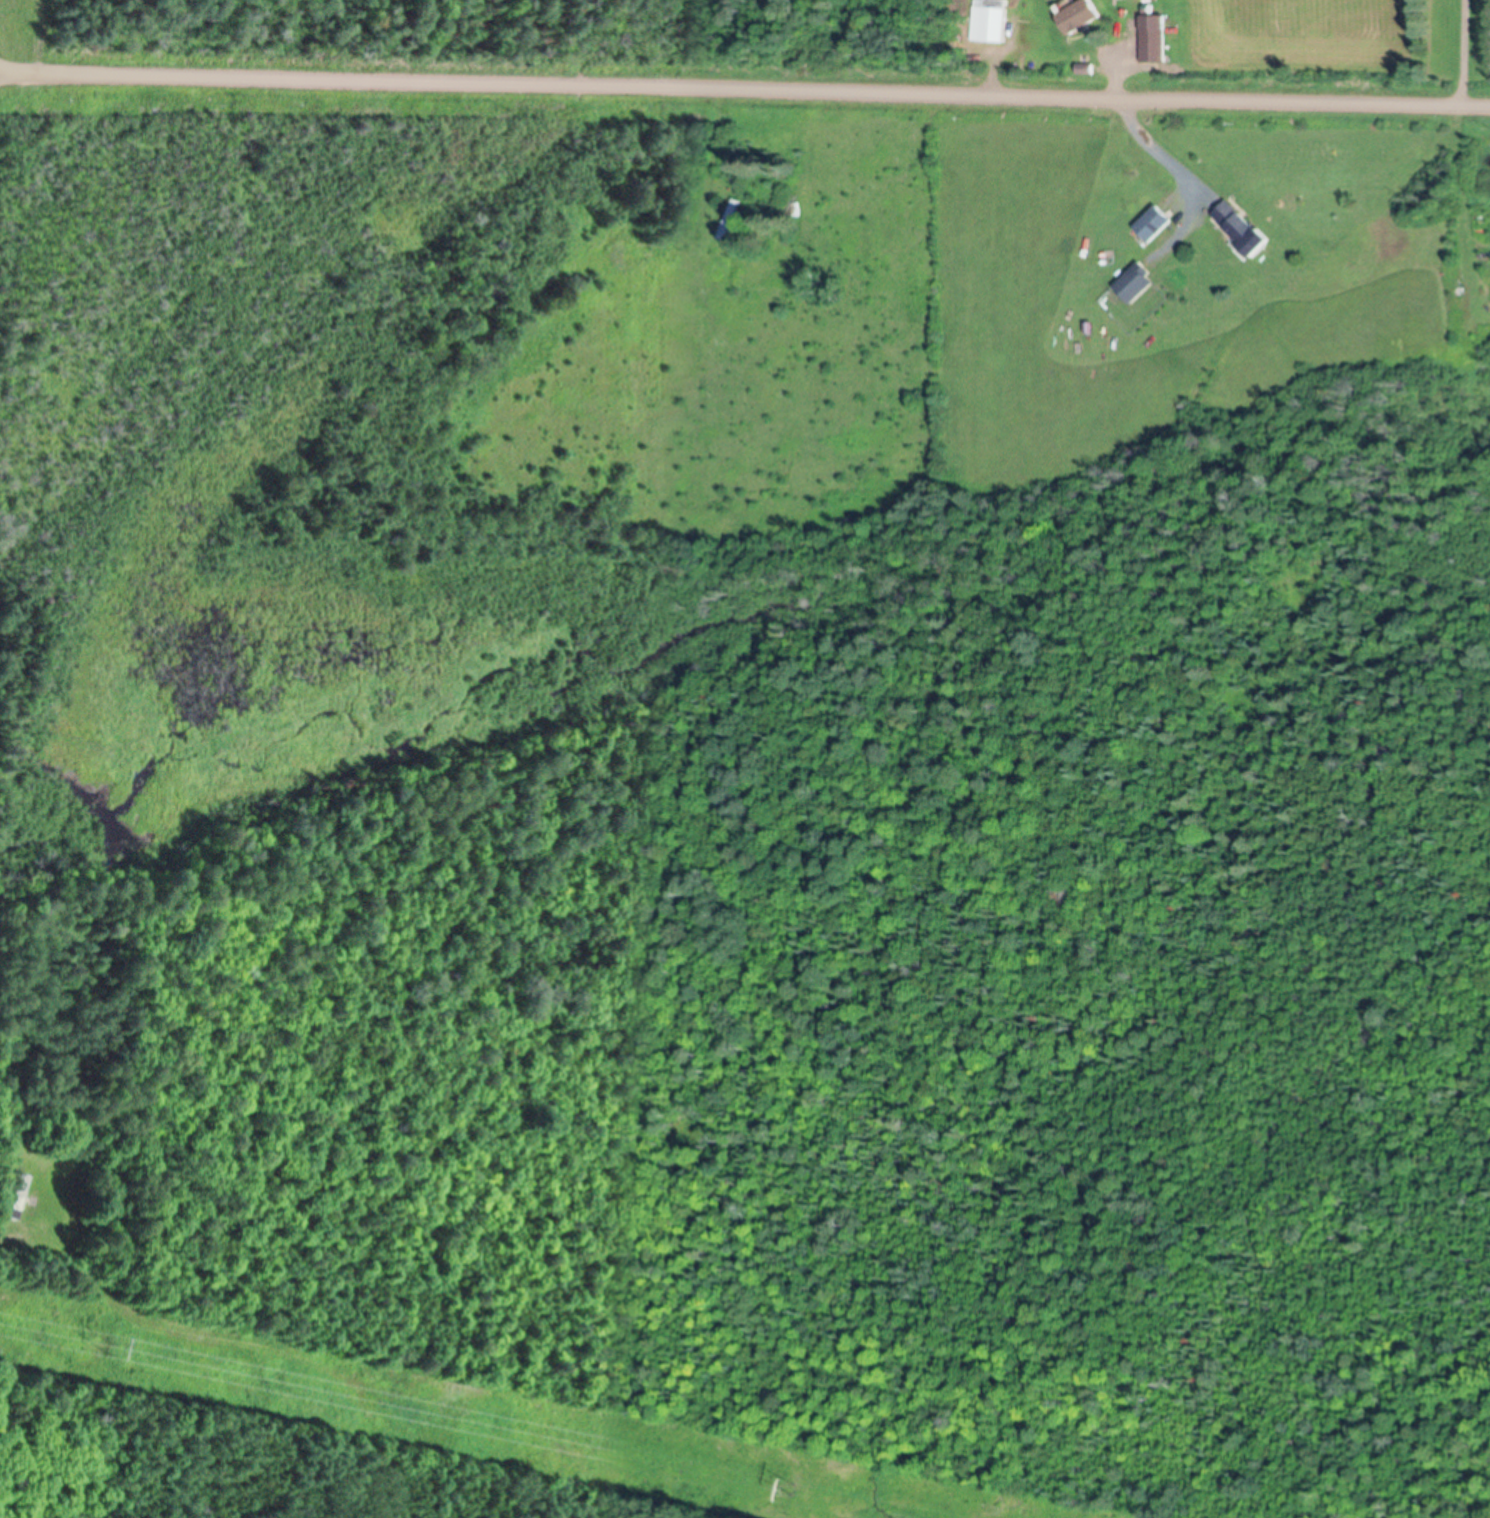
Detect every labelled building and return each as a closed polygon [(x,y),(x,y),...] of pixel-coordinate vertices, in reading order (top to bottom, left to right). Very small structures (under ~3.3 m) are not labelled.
[(1004,45),(1005,1),(976,0),(972,0),(970,44),(1004,45)] [(1104,17),(1091,0),(1085,0),(1060,18),(1075,38),(1104,17)] [(1165,63),(1165,31),(1142,31),(1142,63),(1165,63)] [(717,239),(727,243),(743,203),(733,200),(717,239)] [(1257,259),(1274,242),(1232,200),(1215,216),(1257,259)] [(1136,229),(1152,245),(1174,223),(1158,206),(1136,229)] [(1157,283),(1139,265),(1115,288),(1134,307),(1157,283)] [(33,1179),(21,1176),(9,1221),(20,1224),(33,1179)]
